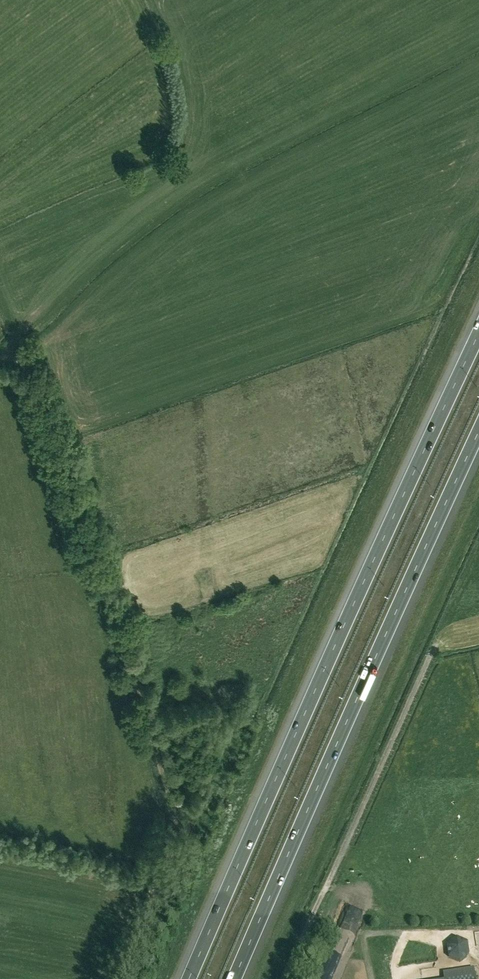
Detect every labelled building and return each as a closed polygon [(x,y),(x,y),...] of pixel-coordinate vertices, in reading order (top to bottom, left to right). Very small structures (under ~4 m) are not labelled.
[(468,956),(469,930),(453,930),(452,955),(468,956)] [(473,968),(443,973),(444,978),(475,978),(473,968)]
